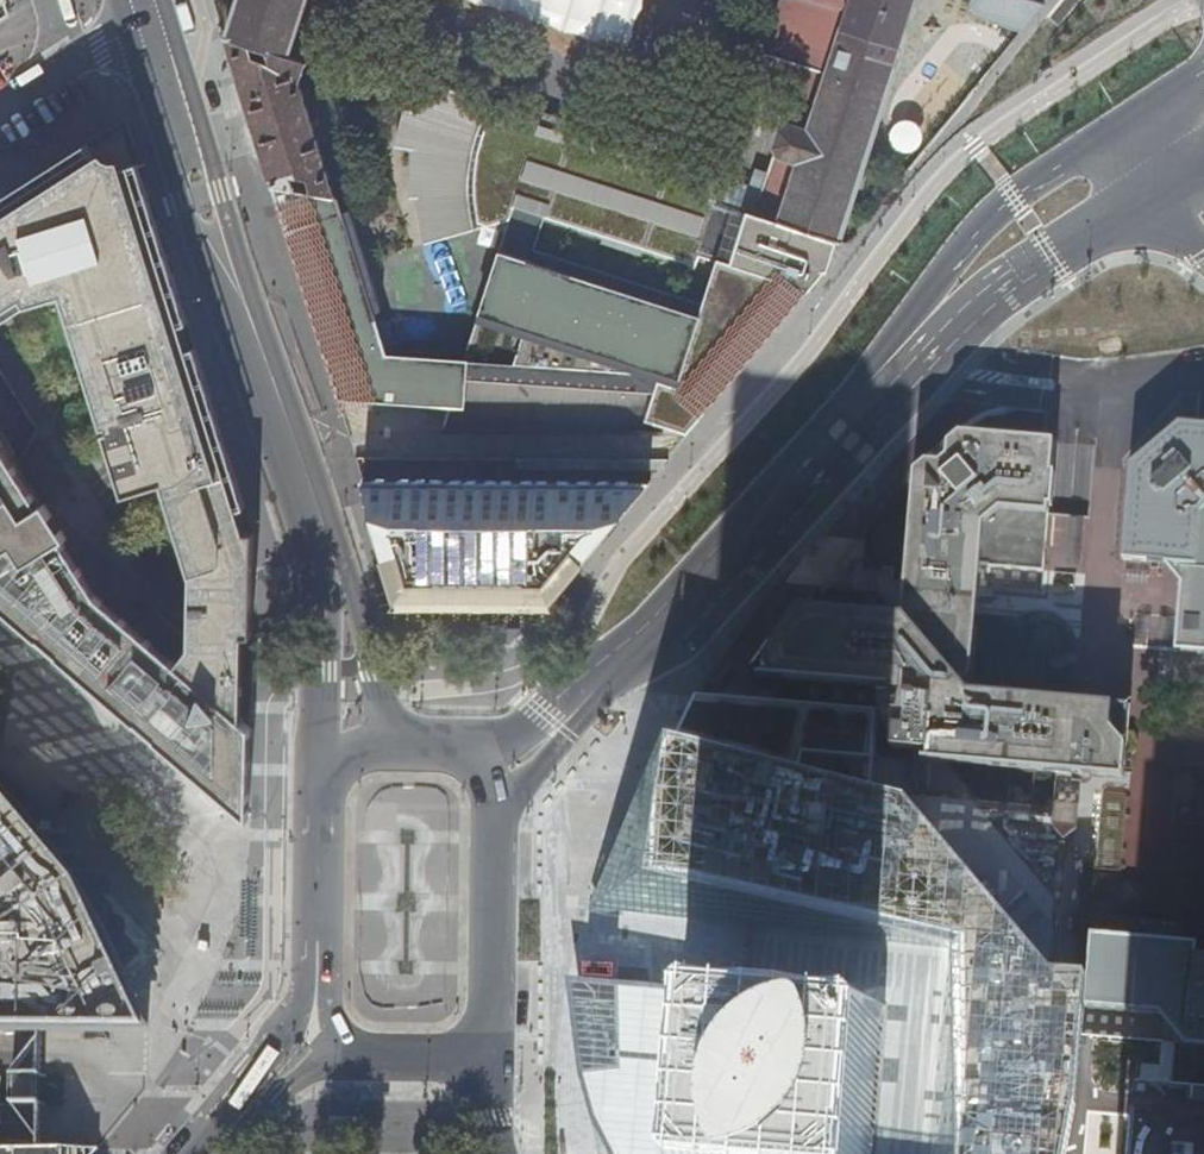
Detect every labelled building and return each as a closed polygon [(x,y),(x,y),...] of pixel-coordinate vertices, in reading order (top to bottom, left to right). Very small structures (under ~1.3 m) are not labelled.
[(16,7),(14,0),(0,0),(0,17),(16,7)] [(231,39),(287,57),(305,0),(243,0),(231,39)] [(780,9),(788,22),(775,28),(768,50),(799,60),(796,73),(798,80),(771,170),(765,190),(763,192),(756,201),(752,213),(758,214),(758,213),(840,239),(916,0),(783,0),(780,9)] [(1029,0),(955,0),(970,5),(969,9),(974,14),(1024,30),(1045,5),(1029,0)] [(227,38),(273,185),(295,189),(293,177),(308,180),(312,192),(335,196),(301,82),(307,64),(287,57),(231,39),(227,38)] [(408,98),(407,100),(505,133),(545,146),(592,162),(593,158),(677,186),(677,188),(717,201),(726,176),(575,129),(543,120),(544,115),(508,103),(504,117),(493,113),(497,106),(435,75),(422,102),(408,98)] [(414,192),(417,211),(450,217),(447,208),(480,218),(489,191),(517,199),(528,202),(545,146),(505,133),(407,100),(395,139),(410,143),(407,191),(414,192)] [(547,106),(544,115),(543,120),(575,129),(577,122),(579,116),(547,106)] [(577,122),(575,129),(726,176),(728,171),(577,122)] [(771,271),(753,327),(774,334),(829,267),(832,262),(840,239),(758,213),(758,214),(752,213),(720,202),(717,201),(677,188),(677,186),(593,158),(592,162),(545,146),(528,202),(700,257),(703,246),(736,256),(735,260),(771,271)] [(256,553),(257,532),(249,533),(242,510),(249,508),(232,454),(225,457),(208,403),(215,401),(175,274),(168,277),(142,196),(135,199),(127,156),(119,157),(113,155),(107,150),(120,193),(108,193),(82,184),(65,195),(29,219),(0,237),(0,344),(22,334),(47,327),(61,382),(106,528),(148,515),(176,609),(177,666),(233,714),(246,653),(255,636),(256,553)] [(729,176),(720,202),(752,213),(756,201),(763,192),(765,190),(771,170),(766,169),(761,187),(729,176)] [(295,189),(273,185),(341,402),(344,401),(432,403),(433,356),(390,355),(377,312),(384,310),(354,210),(345,212),(341,197),(335,196),(312,192),(295,189)] [(489,191),(480,218),(508,226),(517,199),(489,191)] [(450,217),(417,211),(420,230),(450,218),(450,217)] [(699,372),(718,312),(536,254),(517,314),(524,316),(520,327),(513,325),(492,390),(689,401),(695,382),(690,380),(693,370),(699,372)] [(875,757),(1104,777),(1129,779),(1133,738),(1126,730),(1102,728),(1103,713),(1078,711),(1078,706),(991,698),(976,709),(963,693),(972,686),(975,634),(972,634),(977,582),(980,583),(981,576),(1044,580),(1049,515),(1051,515),(1054,483),(1052,482),(1059,443),(969,437),(965,452),(958,457),(951,453),(948,453),(943,454),(911,475),(904,572),(909,572),(905,623),(867,620),(862,615),(797,611),(750,678),(783,681),(779,702),(859,710),(878,712),(875,757)] [(1122,569),(1162,571),(1179,589),(1173,658),(1203,661),(1203,444),(1176,442),(1175,452),(1176,454),(1166,464),(1161,458),(1154,456),(1148,458),(1130,475),(1122,569)] [(18,614),(15,619),(237,810),(246,817),(246,801),(249,728),(233,714),(177,666),(96,597),(61,541),(65,538),(45,506),(40,508),(0,445),(0,599),(18,614)] [(405,599),(553,597),(645,489),(671,458),(358,455),(405,599)] [(15,619),(18,614),(0,599),(0,606),(15,619)] [(1126,730),(1133,738),(1135,716),(1103,713),(1102,728),(1126,730)] [(672,731),(637,809),(593,907),(951,949),(953,1153),(1055,1153),(1082,968),(1048,963),(903,790),(672,731)] [(132,994),(80,884),(0,789),(0,1029),(94,1030),(150,1030),(131,995),(132,994)] [(1129,912),(1092,910),(1089,951),(1101,952),(1117,937),(1118,922),(1129,912)] [(1199,950),(1186,949),(1187,936),(1188,928),(1179,916),(1129,912),(1118,922),(1117,937),(1101,952),(1089,951),(1083,1008),(1179,1016),(1174,1085),(1193,1070),(1203,1070),(1203,951),(1199,950)] [(1201,938),(1187,936),(1186,949),(1199,950),(1201,938)] [(679,987),(568,976),(578,1071),(592,1118),(611,1153),(666,1153),(679,987)] [(883,1003),(679,987),(666,1153),(872,1153),(883,1003)] [(1131,1081),(1128,1115),(1089,1111),(1085,1153),(1203,1153),(1203,1088),(1174,1085),(1131,1081)]
